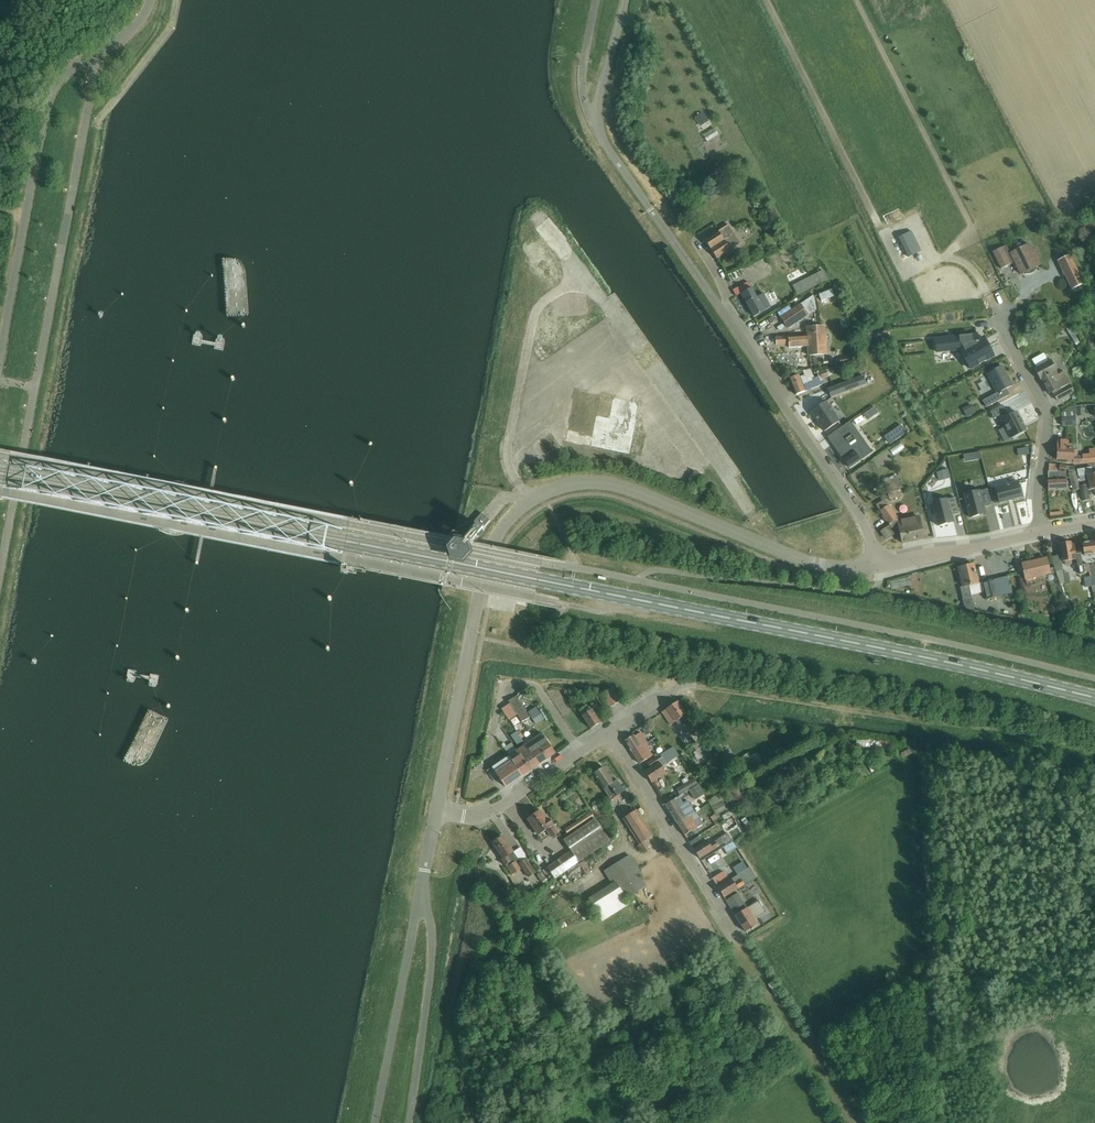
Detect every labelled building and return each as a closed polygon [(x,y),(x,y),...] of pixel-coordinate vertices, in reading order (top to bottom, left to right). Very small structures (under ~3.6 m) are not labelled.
[(703,112),(695,117),(700,125),(708,121),(703,112)] [(705,133),(711,142),(723,134),(717,126),(705,133)] [(704,240),(717,259),(740,243),(728,225),(704,240)] [(898,238),(908,258),(920,252),(911,232),(898,238)] [(992,252),(1001,269),(1012,264),(1014,266),(1015,267),(1016,267),(1020,276),(1025,273),(1025,275),(1028,275),(1029,275),(1031,274),(1032,274),(1034,273),(1035,271),(1036,270),(1035,268),(1040,266),(1037,259),(1041,257),(1036,248),(1033,250),(1030,244),(1011,254),(1010,252),(1009,252),(1005,246),(992,252)] [(1057,262),(1071,290),(1083,284),(1069,256),(1057,262)] [(223,258),(226,316),(248,314),(245,273),(245,269),(244,267),(242,264),(239,261),(236,259),(232,258),(223,258)] [(789,269),(794,281),(811,275),(806,263),(789,269)] [(806,281),(793,287),(797,295),(824,281),(827,279),(824,272),(806,281)] [(1049,284),(1046,289),(1055,293),(1058,288),(1049,284)] [(751,288),(741,294),(754,317),(771,307),(765,296),(764,294),(756,297),(751,288)] [(831,290),(819,295),(821,301),(834,297),(831,290)] [(813,296),(800,305),(802,309),(804,312),(807,316),(817,310),(815,302),(813,296)] [(799,305),(780,318),(788,329),(807,316),(799,305)] [(1028,335),(1037,336),(1039,324),(1030,322),(1028,335)] [(807,347),(808,356),(824,355),(823,346),(820,346),(819,327),(806,328),(807,336),(776,338),(776,345),(789,345),(789,348),(807,347)] [(871,329),(871,338),(889,337),(888,329),(871,329)] [(216,342),(202,339),(203,336),(195,334),(192,344),(201,346),(202,343),(215,345),(215,348),(223,350),(225,341),(217,339),(216,342)] [(977,334),(935,339),(937,353),(960,350),(970,370),(993,357),(983,337),(977,341),(977,334)] [(856,355),(839,359),(840,365),(857,361),(856,355)] [(1052,392),(1057,401),(1074,392),(1070,385),(1061,390),(1060,388),(1069,383),(1064,373),(1058,376),(1056,372),(1050,361),(1034,369),(1041,381),(1049,394),(1052,392)] [(997,393),(983,401),(986,408),(1009,395),(1006,389),(1012,386),(1001,366),(987,374),(997,393)] [(829,377),(826,370),(819,372),(822,380),(829,377)] [(789,379),(796,396),(821,386),(818,377),(813,379),(813,377),(806,379),(804,376),(799,378),(798,375),(789,379)] [(863,376),(828,390),(831,398),(866,385),(863,376)] [(576,389),(569,442),(635,451),(643,398),(576,389)] [(662,394),(667,403),(673,399),(668,391),(662,394)] [(970,416),(979,411),(972,401),(964,406),(970,416)] [(825,402),(811,412),(824,432),(839,422),(825,402)] [(1003,406),(990,412),(993,419),(999,416),(1011,439),(1026,431),(1022,424),(1019,419),(1016,412),(1008,416),(1003,406)] [(1067,409),(1061,413),(1062,419),(1062,426),(1075,425),(1073,414),(1078,413),(1076,406),(1067,409)] [(874,408),(869,411),(872,417),(874,416),(878,413),(874,408)] [(866,411),(853,418),(857,425),(870,418),(866,411)] [(897,429),(890,434),(895,441),(906,433),(901,426),(897,429)] [(851,430),(831,443),(848,468),(860,460),(858,458),(866,452),(851,430)] [(1073,464),(1082,464),(1094,463),(1094,449),(1089,450),(1089,455),(1082,456),(1082,457),(1077,456),(1078,451),(1074,451),(1074,449),(1068,449),(1069,441),(1057,441),(1056,460),(1072,461),(1073,464)] [(979,458),(979,470),(983,470),(983,451),(966,451),(966,458),(979,458)] [(1048,480),(1048,491),(1067,490),(1067,480),(1066,473),(1065,467),(1059,466),(1049,464),(1048,472),(1048,480)] [(938,470),(941,479),(952,476),(950,467),(938,470)] [(1089,490),(1094,489),(1094,473),(1092,474),(1091,468),(1077,470),(1078,477),(1086,475),(1089,490)] [(1068,473),(1073,491),(1079,489),(1075,472),(1068,473)] [(885,484),(890,500),(900,497),(895,481),(885,484)] [(159,533),(169,537),(180,536),(190,532),(198,524),(202,514),(201,503),(197,493),(189,486),(179,482),(168,482),(158,486),(150,494),(146,504),(147,515),(151,525),(159,533)] [(1018,482),(995,488),(999,503),(1022,497),(1018,482)] [(980,491),(964,495),(970,518),(985,514),(984,507),(991,505),(987,489),(980,491)] [(952,516),(959,514),(955,498),(948,500),(948,499),(932,503),(937,526),(953,522),(952,516)] [(899,530),(903,544),(924,540),(919,519),(908,521),(907,521),(900,522),(889,506),(880,512),(894,533),(899,530)] [(882,532),(886,539),(893,535),(889,527),(882,532)] [(1084,556),(1094,554),(1094,536),(1093,536),(1094,542),(1082,544),(1084,556)] [(1071,542),(1060,543),(1063,562),(1064,562),(1065,565),(1066,567),(1070,566),(1071,564),(1070,561),(1076,560),(1079,575),(1089,572),(1088,566),(1088,565),(1083,566),(1082,560),(1082,558),(1081,558),(1080,551),(1075,552),(1075,545),(1071,545),(1071,542)] [(1056,573),(1060,585),(1065,583),(1063,571),(1062,572),(1059,555),(1050,558),(1056,573)] [(1022,564),(1025,580),(1049,574),(1046,559),(1022,564)] [(958,568),(963,587),(960,587),(962,600),(971,598),(968,586),(978,584),(977,582),(979,582),(977,575),(976,575),(973,565),(958,568)] [(1083,578),(1085,588),(1091,587),(1089,577),(1084,578),(1083,578)] [(983,582),(984,584),(987,600),(998,597),(994,580),(983,582)] [(457,591),(453,604),(465,608),(469,595),(457,591)] [(509,638),(511,625),(500,623),(498,636),(509,638)] [(512,639),(526,641),(527,635),(513,633),(512,639)] [(150,678),(136,675),(136,672),(128,670),(126,680),(134,682),(135,678),(149,681),(148,684),(156,686),(159,676),(150,674),(150,678)] [(598,699),(603,706),(606,704),(610,709),(621,702),(612,688),(601,696),(598,699)] [(524,708),(516,697),(509,701),(510,704),(523,722),(531,717),(532,719),(540,715),(533,703),(524,708)] [(678,702),(663,712),(672,725),(677,722),(681,728),(684,725),(685,727),(687,726),(692,733),(696,729),(678,702)] [(522,723),(523,722),(510,704),(502,709),(509,720),(517,715),(522,723)] [(587,706),(580,711),(592,729),(601,723),(592,710),(588,712),(587,710),(589,709),(587,706)] [(168,719),(149,709),(124,760),(129,763),(132,765),(136,765),(139,765),(144,763),(148,760),(150,757),(168,719)] [(511,736),(517,745),(523,742),(517,733),(511,736)] [(625,741),(633,753),(647,743),(641,733),(635,737),(634,736),(625,741)] [(542,734),(534,739),(547,759),(556,753),(542,734)] [(871,740),(856,738),(855,746),(870,748),(871,740)] [(534,739),(526,745),(539,764),(547,759),(534,739)] [(704,763),(691,743),(689,741),(685,740),(690,748),(692,746),(695,749),(692,751),(694,756),(693,756),(697,761),(699,760),(701,763),(703,762),(704,763)] [(647,743),(633,753),(640,764),(653,756),(647,746),(648,746),(649,747),(653,745),(651,741),(647,743)] [(694,741),(691,743),(704,763),(708,761),(694,741)] [(526,745),(518,750),(531,770),(539,764),(526,745)] [(651,768),(645,772),(652,783),(666,773),(662,766),(678,755),(673,747),(661,755),(648,763),(651,768)] [(518,750),(509,756),(522,775),(531,770),(518,750)] [(785,759),(757,776),(762,782),(778,772),(777,771),(796,759),(794,755),(786,760),(785,759)] [(509,756),(501,761),(514,781),(522,775),(509,756)] [(733,764),(741,775),(752,767),(744,756),(733,764)] [(878,770),(871,758),(865,761),(871,773),(878,770)] [(514,781),(501,761),(493,767),(506,786),(514,781)] [(593,774),(604,789),(612,800),(625,790),(618,780),(615,782),(603,767),(593,774)] [(676,789),(680,795),(698,784),(694,778),(676,789)] [(698,785),(689,791),(695,800),(704,795),(698,785)] [(731,803),(733,806),(743,801),(741,797),(738,791),(737,791),(736,789),(726,794),(731,803)] [(666,805),(677,823),(695,812),(688,801),(683,804),(679,797),(666,805)] [(730,824),(738,821),(733,809),(725,812),(730,824)] [(645,841),(653,835),(636,810),(623,819),(644,850),(649,847),(645,841)] [(546,830),(552,839),(559,834),(549,819),(547,820),(541,811),(528,820),(539,835),(546,830)] [(570,831),(596,818),(593,811),(567,825),(570,831)] [(695,812),(677,823),(685,835),(702,824),(695,813),(695,812)] [(716,814),(711,817),(716,825),(721,822),(716,814)] [(565,839),(572,850),(548,865),(555,877),(579,861),(611,840),(596,818),(565,839)] [(726,844),(732,840),(728,833),(710,844),(707,840),(703,842),(699,835),(689,842),(700,858),(724,842),(726,844)] [(503,859),(501,860),(512,875),(521,870),(515,862),(518,860),(503,837),(493,844),(503,859)] [(733,842),(723,848),(727,855),(737,849),(733,842)] [(588,899),(599,917),(626,900),(626,899),(646,887),(639,876),(642,874),(630,855),(604,872),(612,884),(588,899)] [(519,862),(529,875),(536,870),(526,857),(519,862)] [(739,871),(750,866),(747,859),(736,864),(739,871)] [(750,867),(730,880),(725,871),(713,878),(718,887),(724,897),(751,881),(757,877),(750,867)] [(727,901),(736,915),(735,915),(746,932),(758,924),(754,918),(765,911),(758,900),(747,908),(738,893),(727,901)]
